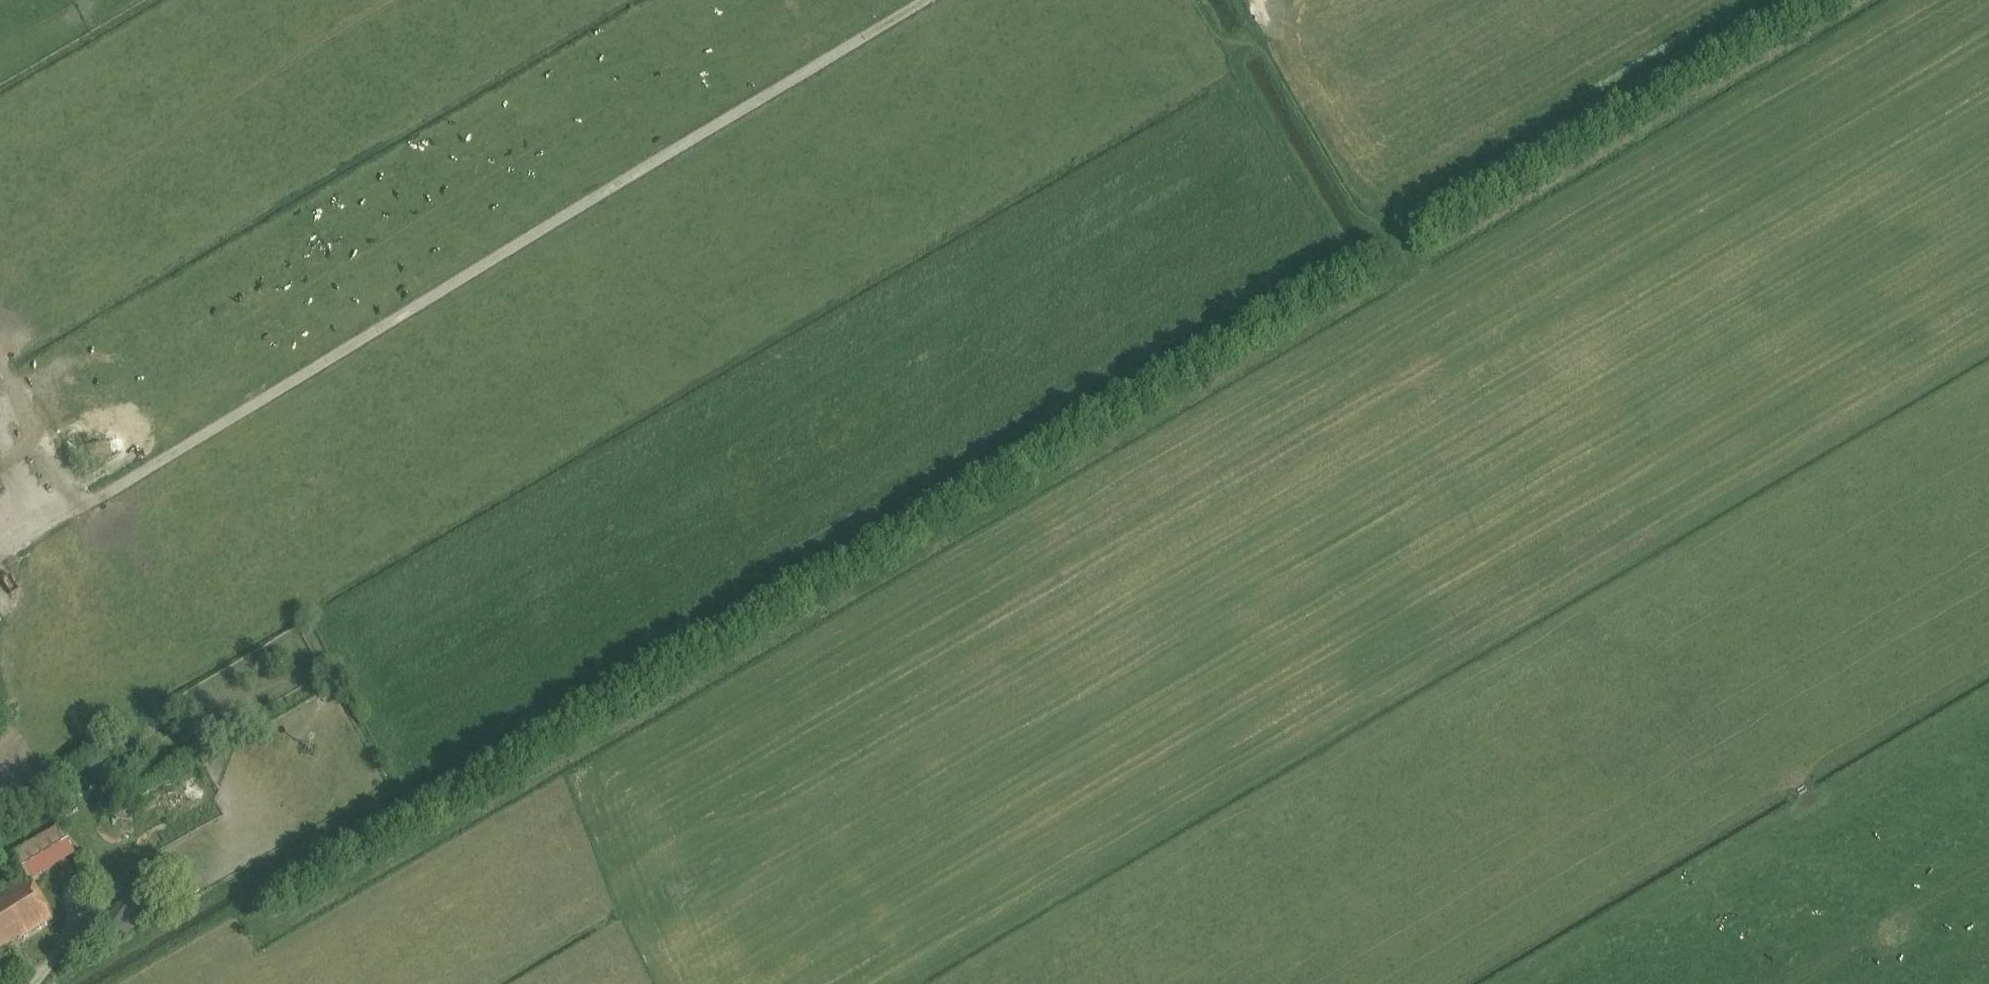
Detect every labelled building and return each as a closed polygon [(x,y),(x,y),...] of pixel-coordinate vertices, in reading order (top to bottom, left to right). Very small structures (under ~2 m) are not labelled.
[(18,936),(19,938),(51,918),(27,879),(73,850),(58,826),(13,854),(27,878),(0,895),(0,947),(18,936)]
